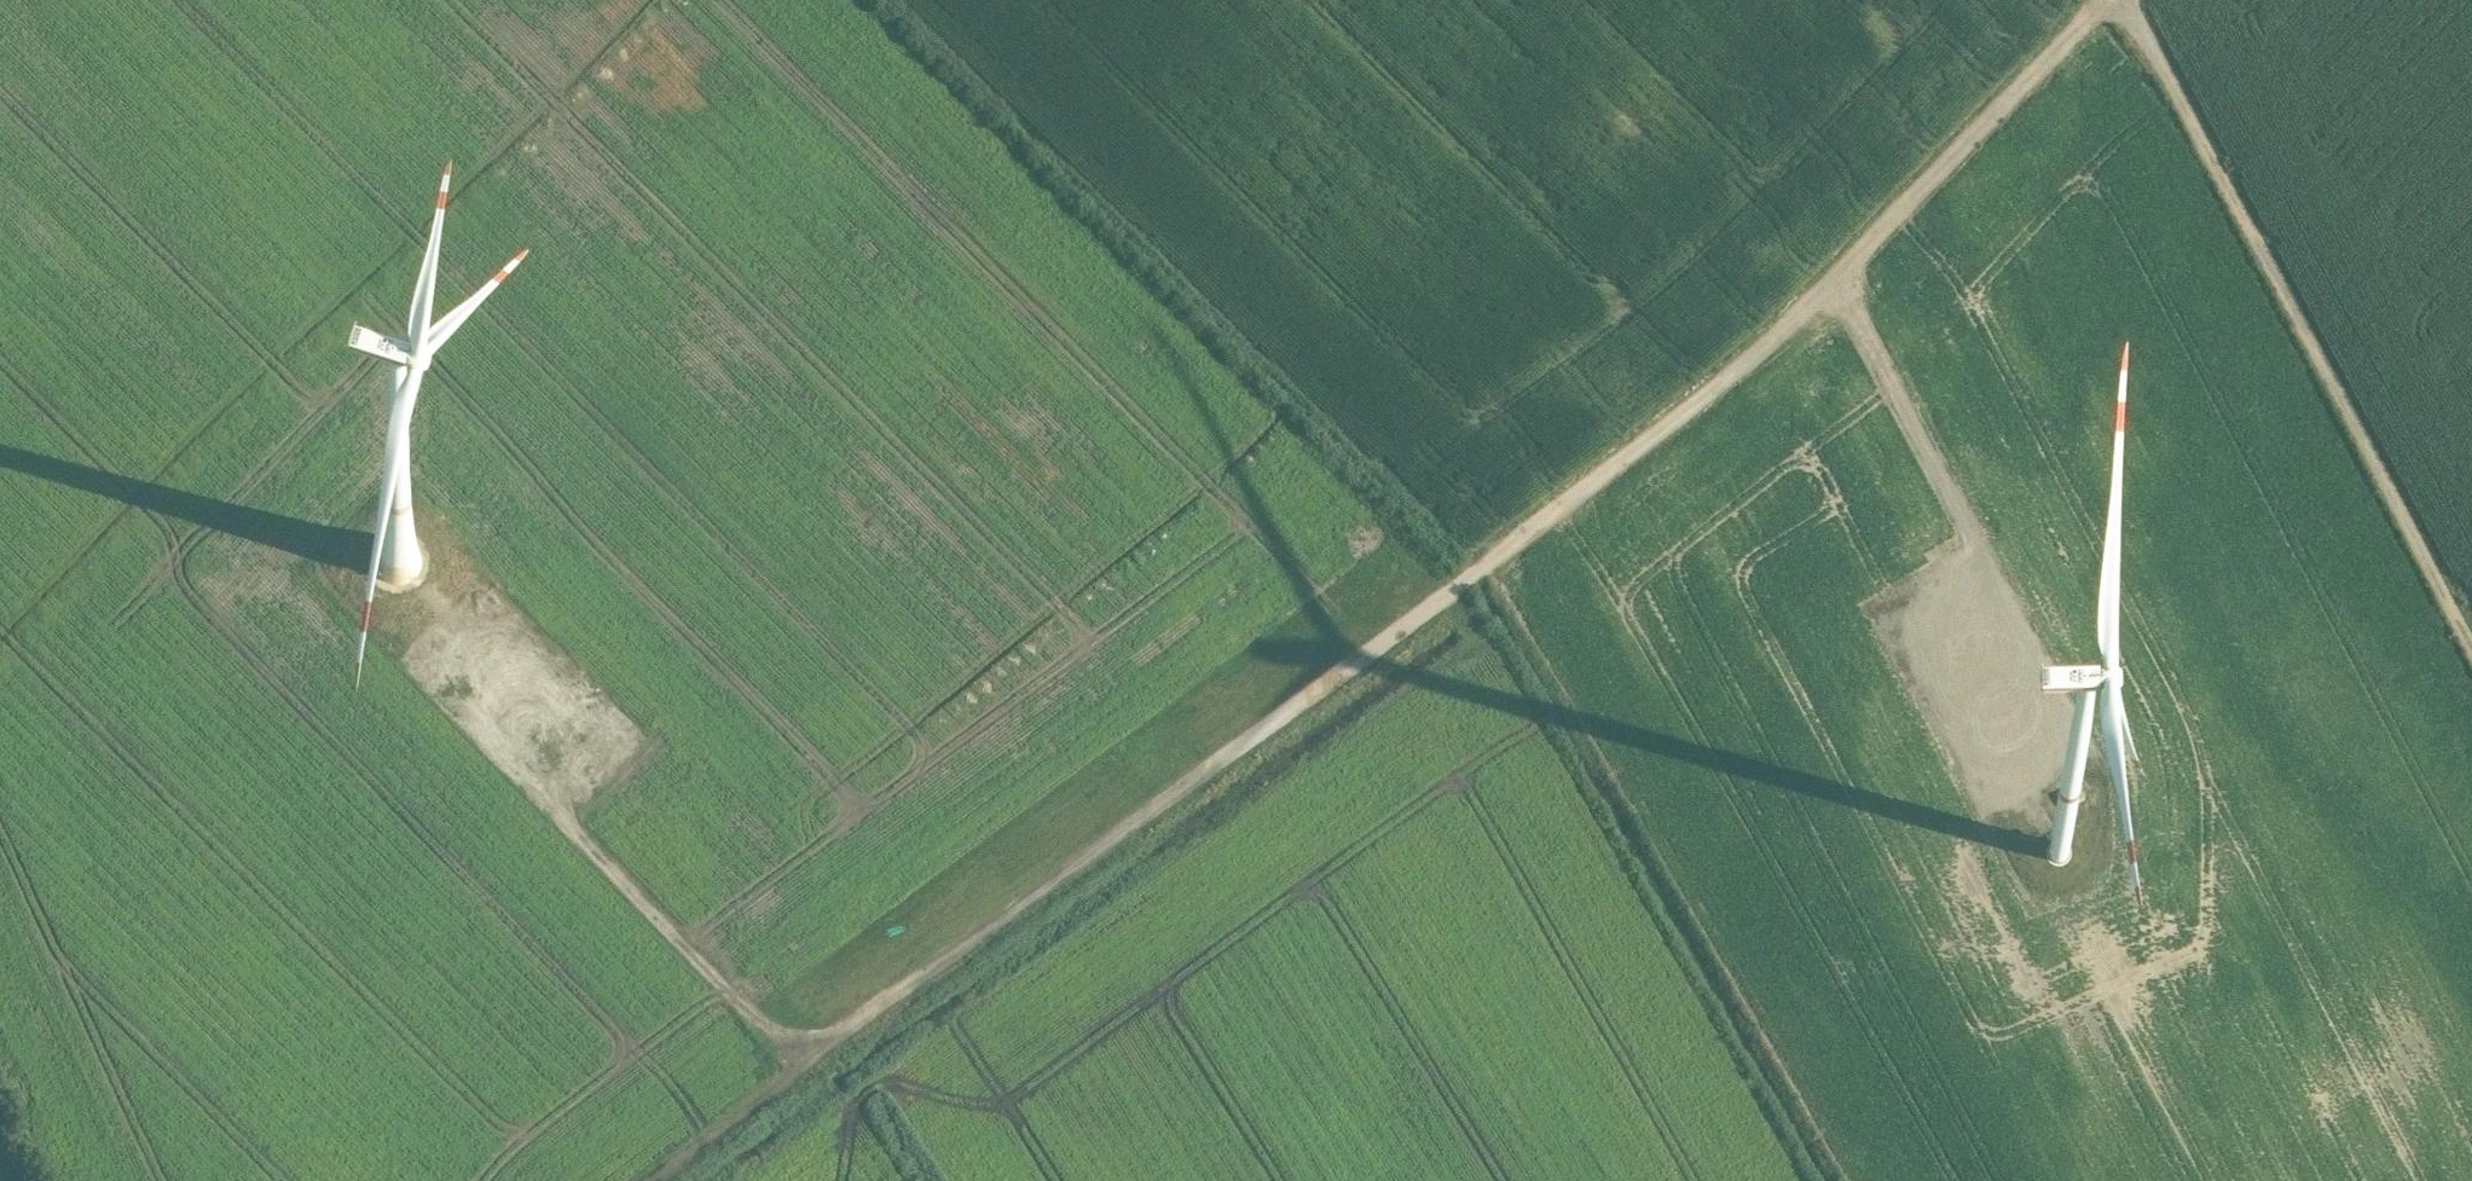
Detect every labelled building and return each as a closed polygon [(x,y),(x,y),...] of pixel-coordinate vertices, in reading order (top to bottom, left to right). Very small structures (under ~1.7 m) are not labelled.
[(2063,797),(2069,808),(2087,799),(2082,789),(2063,797)]
